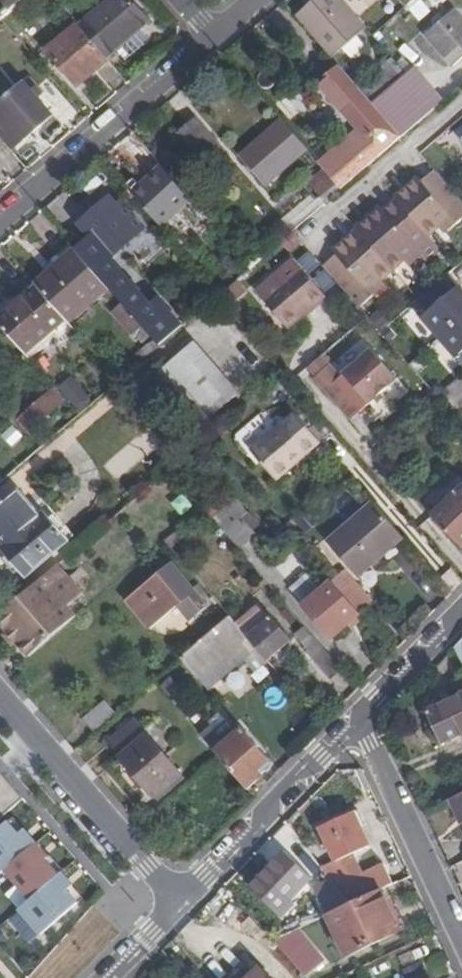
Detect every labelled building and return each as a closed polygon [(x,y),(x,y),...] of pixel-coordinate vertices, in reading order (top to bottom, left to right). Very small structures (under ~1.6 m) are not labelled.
[(1,20),(24,0),(0,0),(0,20),(1,20)] [(81,26),(107,57),(148,22),(135,6),(130,0),(111,0),(81,26)] [(368,26),(345,0),(313,0),(308,5),(296,15),(332,56),(368,26)] [(429,34),(455,65),(461,59),(461,16),(457,10),(446,19),(443,15),(436,21),(439,25),(429,34)] [(93,73),(108,60),(77,24),(47,50),(78,86),(93,73)] [(360,126),(318,162),(325,170),(341,189),(403,136),(374,102),(340,64),(329,74),(320,81),(360,126)] [(416,66),(407,73),(374,102),(403,136),(444,100),(416,66)] [(0,102),(0,137),(11,150),(34,131),(52,115),(24,82),(0,102)] [(280,119),(268,130),(294,159),(306,149),(280,119)] [(187,124),(177,132),(204,164),(217,151),(191,121),(187,124)] [(294,159),(268,130),(260,138),(240,155),(266,185),(294,159)] [(161,226),(191,198),(162,165),(147,178),(132,192),(161,226)] [(461,220),(461,199),(436,169),(422,180),(419,177),(395,196),(397,198),(429,235),(440,226),(451,216),(456,222),(458,224),(461,220)] [(310,183),(326,202),(332,197),(341,189),(325,170),(310,183)] [(91,236),(77,249),(109,286),(123,302),(143,325),(160,344),(182,324),(157,295),(150,302),(110,258),(138,232),(110,197),(95,209),(80,223),(91,236)] [(428,261),(442,250),(429,235),(397,198),(384,209),(381,205),(357,226),(358,227),(393,269),(405,259),(417,249),(422,255),(428,261)] [(289,224),(293,229),(321,206),(316,201),(289,224)] [(185,241),(199,231),(187,214),(173,225),(185,241)] [(445,232),(456,222),(451,216),(440,226),(445,232)] [(339,251),(323,264),(360,306),(374,294),(370,289),(382,278),(393,269),(358,227),(346,237),(335,246),(339,251)] [(56,266),(36,284),(37,286),(68,322),(109,286),(77,249),(76,249),(56,266)] [(410,265),(422,255),(417,249),(405,259),(410,265)] [(277,272),(256,290),(288,327),(296,319),(314,304),(315,306),(327,296),(304,269),(287,284),(277,272)] [(411,305),(461,369),(461,291),(448,274),(418,298),(411,305)] [(386,284),(382,278),(370,289),(374,294),(386,284)] [(68,322),(37,286),(16,304),(0,318),(0,323),(29,357),(68,322)] [(135,332),(143,325),(123,302),(113,310),(134,334),(135,332)] [(383,313),(374,320),(380,327),(388,320),(383,313)] [(143,341),(151,334),(143,325),(135,332),(143,341)] [(137,356),(141,361),(160,344),(156,340),(137,356)] [(152,377),(197,429),(235,395),(191,342),(152,377)] [(372,348),(344,373),(370,402),(380,394),(383,391),(398,378),(372,348)] [(315,377),(351,419),(370,402),(344,373),(334,361),(315,377)] [(439,394),(447,402),(461,389),(461,376),(461,375),(460,376),(439,394)] [(64,391),(81,412),(94,401),(77,380),(64,391)] [(447,402),(461,420),(461,389),(447,402)] [(35,404),(18,419),(28,432),(63,402),(52,390),(35,404)] [(370,402),(374,407),(386,395),(383,391),(380,394),(370,402)] [(295,415),(251,452),(276,481),(309,452),(320,442),(295,415)] [(433,516),(461,546),(461,488),(433,516)] [(26,578),(68,541),(43,512),(38,516),(14,489),(0,502),(0,549),(26,578)] [(237,500),(214,520),(239,549),(254,534),(240,518),(248,511),(237,500)] [(396,546),(404,539),(374,503),(335,536),(365,571),(396,546)] [(145,583),(127,599),(141,617),(150,628),(169,613),(168,611),(176,605),(189,620),(207,607),(172,563),(147,584),(145,583)] [(58,564),(43,577),(67,606),(82,593),(58,564)] [(345,571),(334,582),(359,611),(371,601),(345,571)] [(0,614),(0,624),(10,635),(28,657),(76,616),(67,606),(43,577),(0,614)] [(344,627),(360,612),(359,611),(334,582),(322,591),(314,581),(297,596),(332,637),(344,627)] [(260,606),(238,625),(267,659),(278,650),(290,639),(272,619),(271,620),(260,606)] [(256,669),(267,659),(238,625),(230,615),(182,656),(210,687),(245,656),(256,669)] [(331,679),(343,669),(306,626),(294,636),(331,679)] [(454,650),(461,666),(461,642),(454,650)] [(433,711),(428,713),(441,743),(461,733),(461,697),(433,711)] [(82,720),(93,733),(115,715),(103,701),(82,720)] [(211,727),(201,735),(219,756),(248,789),(259,777),(273,764),(243,729),(236,734),(230,727),(219,736),(211,727)] [(148,737),(120,761),(133,776),(153,798),(192,764),(178,748),(167,758),(148,737)] [(24,798),(11,784),(0,771),(0,819),(24,798)] [(461,826),(461,812),(456,798),(449,801),(461,826)] [(336,862),(319,871),(346,906),(381,890),(393,885),(384,865),(352,879),(343,860),(369,847),(360,830),(365,827),(362,821),(358,812),(320,828),(336,862)] [(8,821),(0,828),(0,871),(2,873),(6,870),(31,848),(34,845),(37,843),(29,834),(25,829),(19,834),(8,821)] [(31,848),(6,870),(31,900),(57,877),(60,875),(46,860),(49,857),(45,852),(37,843),(34,845),(31,848)] [(288,901),(309,879),(294,866),(278,884),(263,900),(280,917),(292,904),(288,901)] [(60,875),(57,877),(31,900),(20,909),(42,935),(79,902),(68,890),(74,885),(69,880),(63,872),(60,875)] [(387,903),(381,890),(346,906),(328,915),(347,956),(401,931),(387,903)] [(37,952),(49,942),(19,911),(0,929),(0,931),(7,939),(16,930),(37,952)] [(313,956),(289,933),(272,941),(296,969),(313,956)] [(259,968),(248,977),(269,977),(259,968)]
